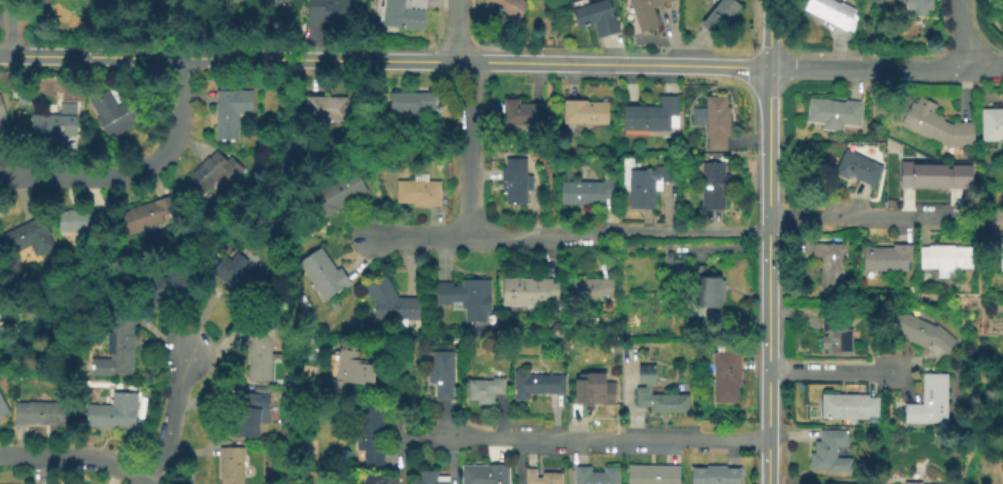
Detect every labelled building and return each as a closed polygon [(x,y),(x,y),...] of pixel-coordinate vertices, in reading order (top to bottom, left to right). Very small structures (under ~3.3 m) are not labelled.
[(310,23),(310,0),(350,0),(351,8),(354,8),(354,16),(350,16),(350,21),(327,21),(327,23),(310,23)] [(381,24),(385,0),(426,0),(422,30),(381,24)] [(479,2),(480,0),(524,0),(529,3),(515,24),(479,2)] [(571,10),(601,0),(608,0),(618,32),(597,39),(592,24),(577,29),(571,10)] [(639,33),(627,0),(675,0),(653,9),(659,25),(639,33)] [(699,25),(719,0),(733,0),(740,6),(715,37),(699,25)] [(806,10),(811,0),(834,0),(842,4),(843,2),(859,10),(847,32),(806,10)] [(872,5),(872,0),(932,0),(932,11),(926,11),(926,16),(914,15),(914,11),(904,10),(905,5),(872,5)] [(254,88),(254,113),(240,112),(240,138),(216,138),(217,89),(220,89),(220,79),(236,80),(235,88),(254,88)] [(108,87),(118,104),(136,93),(148,113),(135,121),(136,122),(110,138),(98,118),(101,116),(90,98),(108,87)] [(433,118),(389,117),(390,91),(433,92),(433,118)] [(348,97),(347,120),(307,120),(307,96),(348,97)] [(623,131),(623,106),(659,106),(659,96),(677,96),(677,131),(623,131)] [(946,149),(899,126),(911,102),(915,104),(919,96),(936,104),(932,112),(943,117),(941,122),(952,127),(952,122),(971,121),(973,147),(946,149)] [(725,151),(705,152),(705,127),(691,127),(690,109),(705,109),(704,97),(724,97),(725,108),(728,108),(728,138),(725,138),(725,151)] [(502,128),(502,100),(519,100),(519,105),(546,105),(547,128),(502,128)] [(607,125),(562,125),(562,100),(586,100),(586,104),(606,104),(607,125)] [(859,128),(842,125),(841,133),(820,130),(821,124),(805,122),(808,100),(843,105),(844,100),(862,102),(859,128)] [(980,109),(1002,109),(1002,142),(980,143),(980,109)] [(78,113),(77,135),(33,135),(33,113),(78,113)] [(217,148),(227,158),(231,154),(244,166),(224,187),(216,180),(197,199),(180,183),(207,154),(209,156),(217,148)] [(832,173),(843,148),(884,165),(874,187),(849,176),(847,180),(832,173)] [(899,160),(913,160),(913,163),(945,164),(945,183),(949,183),(950,163),(970,163),(970,188),(898,187),(899,160)] [(722,210),(699,210),(700,163),(722,163),(722,176),(728,176),(728,192),(723,192),(722,210)] [(653,210),(626,210),(627,170),(653,171),(653,166),(673,167),(673,184),(660,184),(660,192),(654,192),(653,210)] [(505,205),(505,195),(501,195),(501,169),(538,169),(538,206),(505,205)] [(322,217),(310,195),(355,171),(367,193),(322,217)] [(439,208),(411,208),(411,204),(395,204),(395,182),(413,182),(413,174),(426,174),(426,183),(439,183),(439,208)] [(612,199),(602,198),(602,206),(559,205),(560,183),(602,184),(602,181),(613,181),(612,199)] [(181,213),(129,231),(122,209),(174,191),(181,213)] [(114,209),(113,228),(102,227),(102,232),(59,230),(60,206),(114,209)] [(6,257),(0,245),(0,235),(42,213),(52,233),(50,235),(56,246),(36,256),(30,245),(6,257)] [(819,290),(820,259),(811,259),(811,243),(841,244),(840,291),(819,290)] [(911,263),(906,263),(905,272),(861,271),(862,247),(890,248),(890,244),(911,245),(911,263)] [(970,270),(950,270),(950,279),(936,279),(936,270),(919,270),(919,246),(970,246),(970,270)] [(323,303),(296,264),(319,248),(334,271),(338,268),(349,285),(323,303)] [(238,250),(250,259),(244,266),(250,271),(255,264),(274,279),(257,300),(254,297),(251,301),(212,270),(225,253),(232,258),(238,250)] [(722,311),(695,310),(696,279),(691,278),(691,265),(706,266),(706,277),(722,277),(722,311)] [(153,297),(185,296),(184,269),(152,270),(153,297)] [(373,304),(364,287),(384,276),(397,299),(417,300),(417,322),(372,321),(373,304)] [(548,307),(501,306),(501,279),(557,279),(557,301),(548,300),(548,307)] [(612,280),(611,297),(600,297),(600,302),(572,301),(572,279),(612,280)] [(462,322),(462,306),(432,307),(432,282),(450,282),(450,288),(459,288),(459,280),(489,280),(489,313),(483,313),(483,322),(462,322)] [(135,325),(134,334),(136,334),(135,363),(133,363),(133,373),(114,372),(114,375),(91,374),(92,369),(85,368),(85,359),(93,359),(93,357),(113,357),(113,353),(107,353),(107,331),(113,331),(113,322),(127,303),(142,315),(135,325)] [(930,342),(926,349),(887,332),(897,310),(934,327),(935,324),(955,343),(944,355),(930,342)] [(849,356),(826,356),(826,349),(820,349),(820,336),(825,336),(825,330),(819,330),(819,311),(841,311),(841,329),(849,329),(849,356)] [(272,339),(272,380),(249,380),(248,318),(275,318),(275,339),(272,339)] [(737,404),(712,404),(712,353),(716,353),(715,345),(740,344),(740,388),(736,388),(737,404)] [(371,386),(344,383),(343,392),(327,390),(328,380),(333,380),(338,348),(358,351),(357,360),(365,361),(365,365),(374,366),(371,386)] [(452,400),(435,400),(435,384),(428,384),(428,361),(432,361),(432,351),(452,351),(452,400)] [(687,414),(649,414),(649,408),(634,408),(634,388),(644,388),(644,384),(637,384),(637,365),(654,365),(654,385),(650,385),(650,395),(687,395),(687,414)] [(563,395),(527,394),(527,401),(512,401),(512,370),(528,370),(528,375),(564,376),(563,395)] [(903,423),(904,404),(921,404),(921,374),(946,375),(945,424),(903,423)] [(613,405),(575,404),(575,381),(588,381),(588,375),(602,375),(602,384),(613,384),(613,405)] [(503,395),(492,395),(492,406),(475,405),(475,401),(466,401),(466,380),(492,381),(492,377),(504,377),(503,395)] [(268,385),(268,392),(271,392),(270,410),(262,410),(260,436),(240,434),(240,437),(230,436),(231,421),(236,422),(238,390),(241,390),(241,383),(268,385)] [(137,391),(136,426),(85,424),(86,401),(111,402),(112,390),(137,391)] [(11,411),(0,417),(0,391),(11,411)] [(820,420),(820,393),(867,394),(867,398),(877,398),(877,417),(866,417),(866,420),(820,420)] [(29,400),(66,401),(65,424),(15,422),(16,401),(29,401),(29,400)] [(382,467),(362,466),(362,450),(353,450),(353,409),(383,410),(382,467)] [(851,475),(824,475),(824,471),(808,471),(808,454),(813,454),(813,443),(818,443),(818,431),(847,430),(847,447),(835,447),(835,459),(851,459),(851,475)] [(244,446),(245,483),(220,483),(220,446),(244,446)] [(679,462),(678,483),(624,483),(625,461),(679,462)] [(507,465),(507,483),(460,483),(460,465),(507,465)] [(739,469),(739,483),(690,483),(690,469),(705,469),(705,465),(724,465),(724,469),(739,469)] [(618,468),(618,483),(573,483),(574,466),(590,467),(590,474),(602,474),(602,467),(618,468)] [(561,473),(561,483),(525,483),(525,468),(535,468),(535,478),(541,478),(541,473),(561,473)] [(447,477),(447,483),(410,483),(410,480),(418,480),(418,470),(436,471),(435,477),(447,477)] [(383,476),(383,483),(363,483),(363,476),(383,476)]
